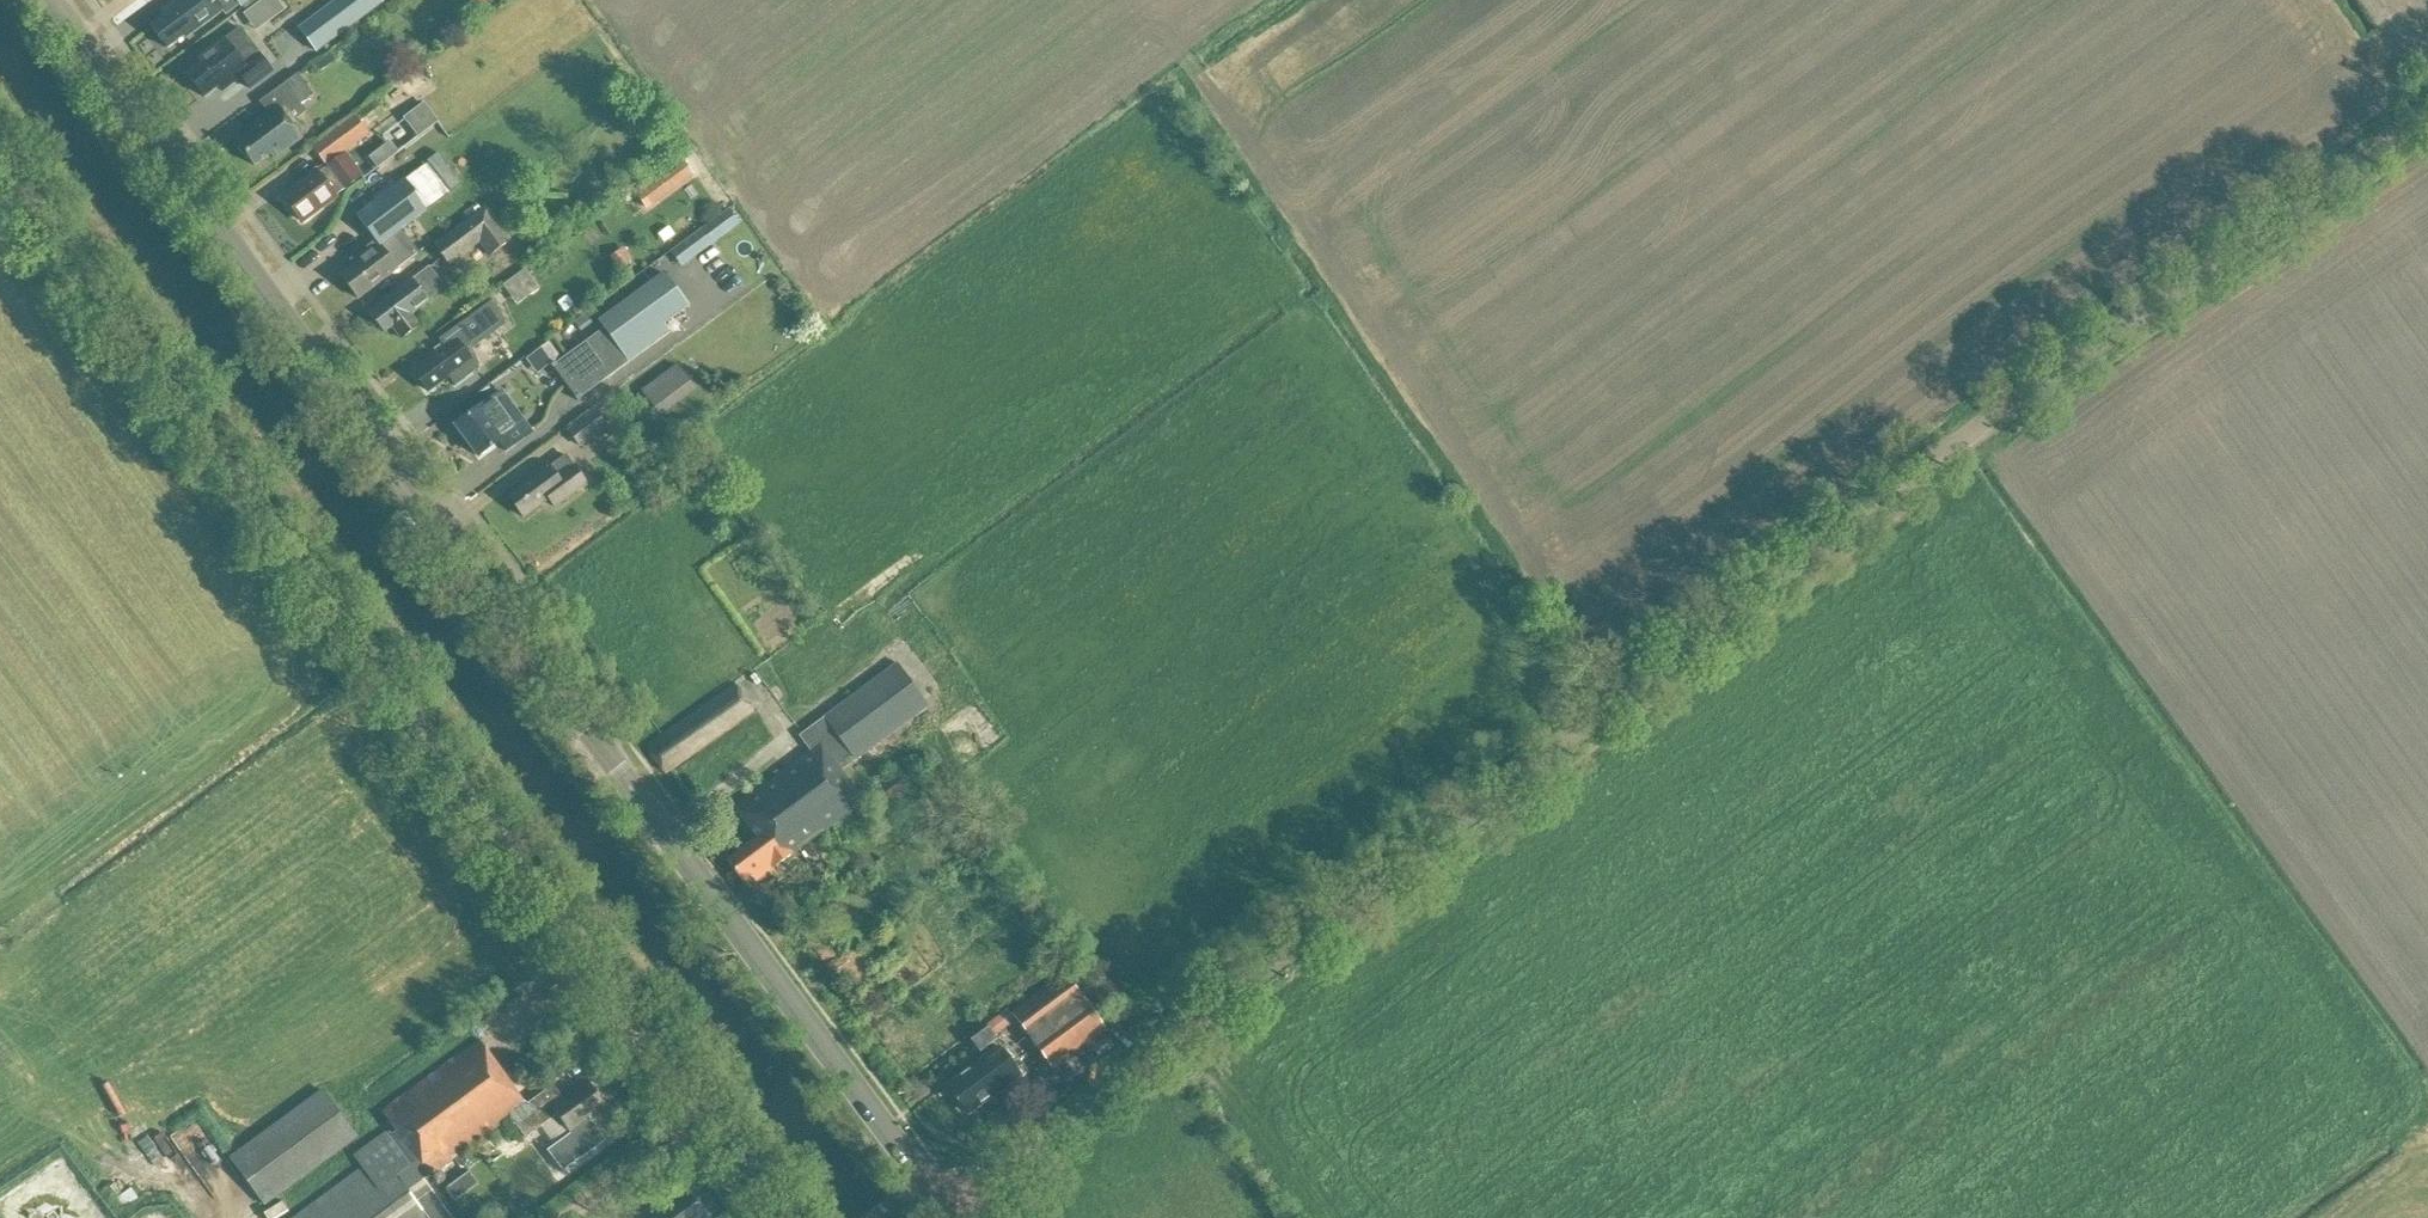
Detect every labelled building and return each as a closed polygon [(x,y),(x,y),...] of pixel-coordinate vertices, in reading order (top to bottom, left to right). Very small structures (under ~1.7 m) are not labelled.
[(152,28),(168,50),(184,38),(188,37),(224,11),(227,15),(240,5),(242,8),(252,0),(178,0),(166,9),(170,14),(152,28)] [(384,4),(381,0),(337,0),(316,16),(334,41),(384,4)] [(274,18),(262,1),(240,17),(253,34),(274,18)] [(202,65),(187,76),(204,99),(224,84),(227,89),(241,79),(249,90),(272,73),(248,40),(240,28),(224,40),(198,60),(202,65)] [(298,123),(297,120),(307,113),(301,105),(314,96),(298,74),(260,103),(269,115),(250,129),(253,132),(237,144),(254,167),(270,155),(273,160),(306,135),(308,129),(303,122),(298,123)] [(418,138),(438,123),(424,103),(403,118),(418,138)] [(327,167),(369,136),(355,116),(312,148),(327,167)] [(377,170),(398,153),(390,143),(369,159),(377,170)] [(363,177),(346,154),(324,170),(322,168),(297,187),(299,189),(285,200),(302,222),(363,177)] [(645,208),(661,196),(691,174),(680,158),(634,193),(645,208)] [(355,267),(341,277),(358,300),(398,269),(419,254),(401,231),(426,212),(450,194),(427,163),(403,182),(357,217),(377,242),(351,262),(355,267)] [(491,257),(512,241),(487,208),(435,248),(449,267),(481,243),(491,257)] [(740,226),(728,211),(704,229),(715,244),(740,226)] [(627,251),(613,261),(621,272),(635,262),(627,251)] [(444,288),(429,269),(413,281),(412,279),(383,302),(385,304),(370,315),(383,333),(392,327),(402,340),(419,327),(411,316),(429,302),(428,301),(444,288)] [(515,295),(534,281),(526,270),(507,284),(515,295)] [(688,308),(664,275),(599,322),(605,330),(555,367),(579,399),(669,333),(663,326),(688,308)] [(592,324),(585,314),(573,323),(581,332),(592,324)] [(435,359),(414,374),(428,392),(443,381),(446,385),(473,365),(464,353),(455,341),(454,339),(432,355),(435,359)] [(524,353),(515,340),(505,347),(514,360),(524,353)] [(552,367),(562,360),(551,345),(542,352),(552,367)] [(659,418),(696,391),(677,366),(641,392),(659,418)] [(534,434),(502,391),(453,426),(477,460),(499,445),(506,454),(534,434)] [(580,449),(609,427),(596,410),(567,432),(580,449)] [(587,485),(566,457),(551,469),(548,465),(523,483),(524,486),(508,498),(524,519),(549,501),(555,509),(587,485)] [(756,883),(863,803),(839,771),(927,705),(895,663),(798,737),(810,753),(733,810),(755,839),(726,861),(742,882),(750,876),(756,883)] [(666,774),(753,713),(733,684),(646,746),(666,774)] [(820,865),(812,871),(821,883),(829,877),(820,865)] [(1050,1068),(1104,1028),(1065,975),(1011,1016),(1016,1022),(1050,1068)] [(1016,1022),(1011,1016),(1008,1011),(989,1025),(998,1036),(1016,1022)] [(979,1053),(996,1040),(987,1028),(970,1041),(979,1053)] [(292,1217),(452,1217),(442,1205),(421,1176),(425,1173),(427,1176),(511,1118),(525,1138),(540,1128),(556,1116),(569,1134),(546,1151),(562,1173),(606,1141),(591,1120),(607,1108),(588,1081),(563,1099),(553,1085),(526,1105),(479,1040),(380,1111),(395,1133),(389,1137),(386,1132),(352,1156),(361,1169),(292,1217)] [(968,1073),(948,1088),(957,1100),(956,1106),(960,1110),(965,1111),(967,1113),(969,1116),(989,1102),(990,1104),(1000,1096),(1000,1095),(1019,1081),(996,1051),(977,1065),(976,1064),(966,1071),(968,1073)] [(263,1206),(357,1137),(323,1091),(230,1160),(263,1206)] [(479,1186),(470,1174),(445,1191),(454,1204),(479,1186)] [(688,1196),(665,1213),(663,1209),(650,1217),(703,1217),(688,1196)]
